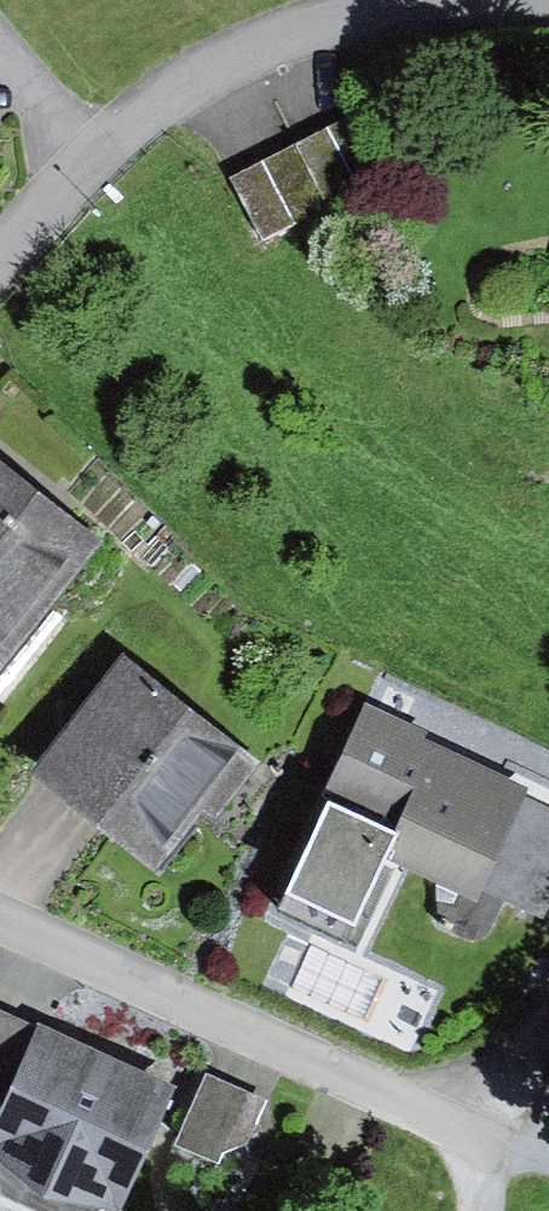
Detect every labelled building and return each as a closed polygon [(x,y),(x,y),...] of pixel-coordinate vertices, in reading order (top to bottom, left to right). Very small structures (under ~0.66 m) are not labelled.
[(360,115),(232,181),(262,240),(390,175),(360,115)] [(102,543),(0,464),(0,674),(102,543)] [(124,661),(34,780),(157,872),(202,812),(215,822),(259,763),(124,661)] [(366,706),(327,794),(404,825),(399,840),(388,866),(437,889),(438,916),(455,925),(450,934),(471,942),(477,943),(482,942),(486,939),(489,934),(506,904),(545,923),(548,914),(548,811),(527,801),(532,788),(422,741),(426,733),(366,706)] [(328,808),(286,901),(356,933),(388,866),(399,840),(328,808)] [(2,1111),(39,1032),(0,1014),(0,1110),(2,1111)] [(39,1032),(2,1111),(0,1115),(0,1198),(27,1210),(117,1210),(173,1096),(39,1032)] [(206,1076),(175,1149),(218,1168),(223,1155),(247,1147),(269,1102),(206,1076)]
